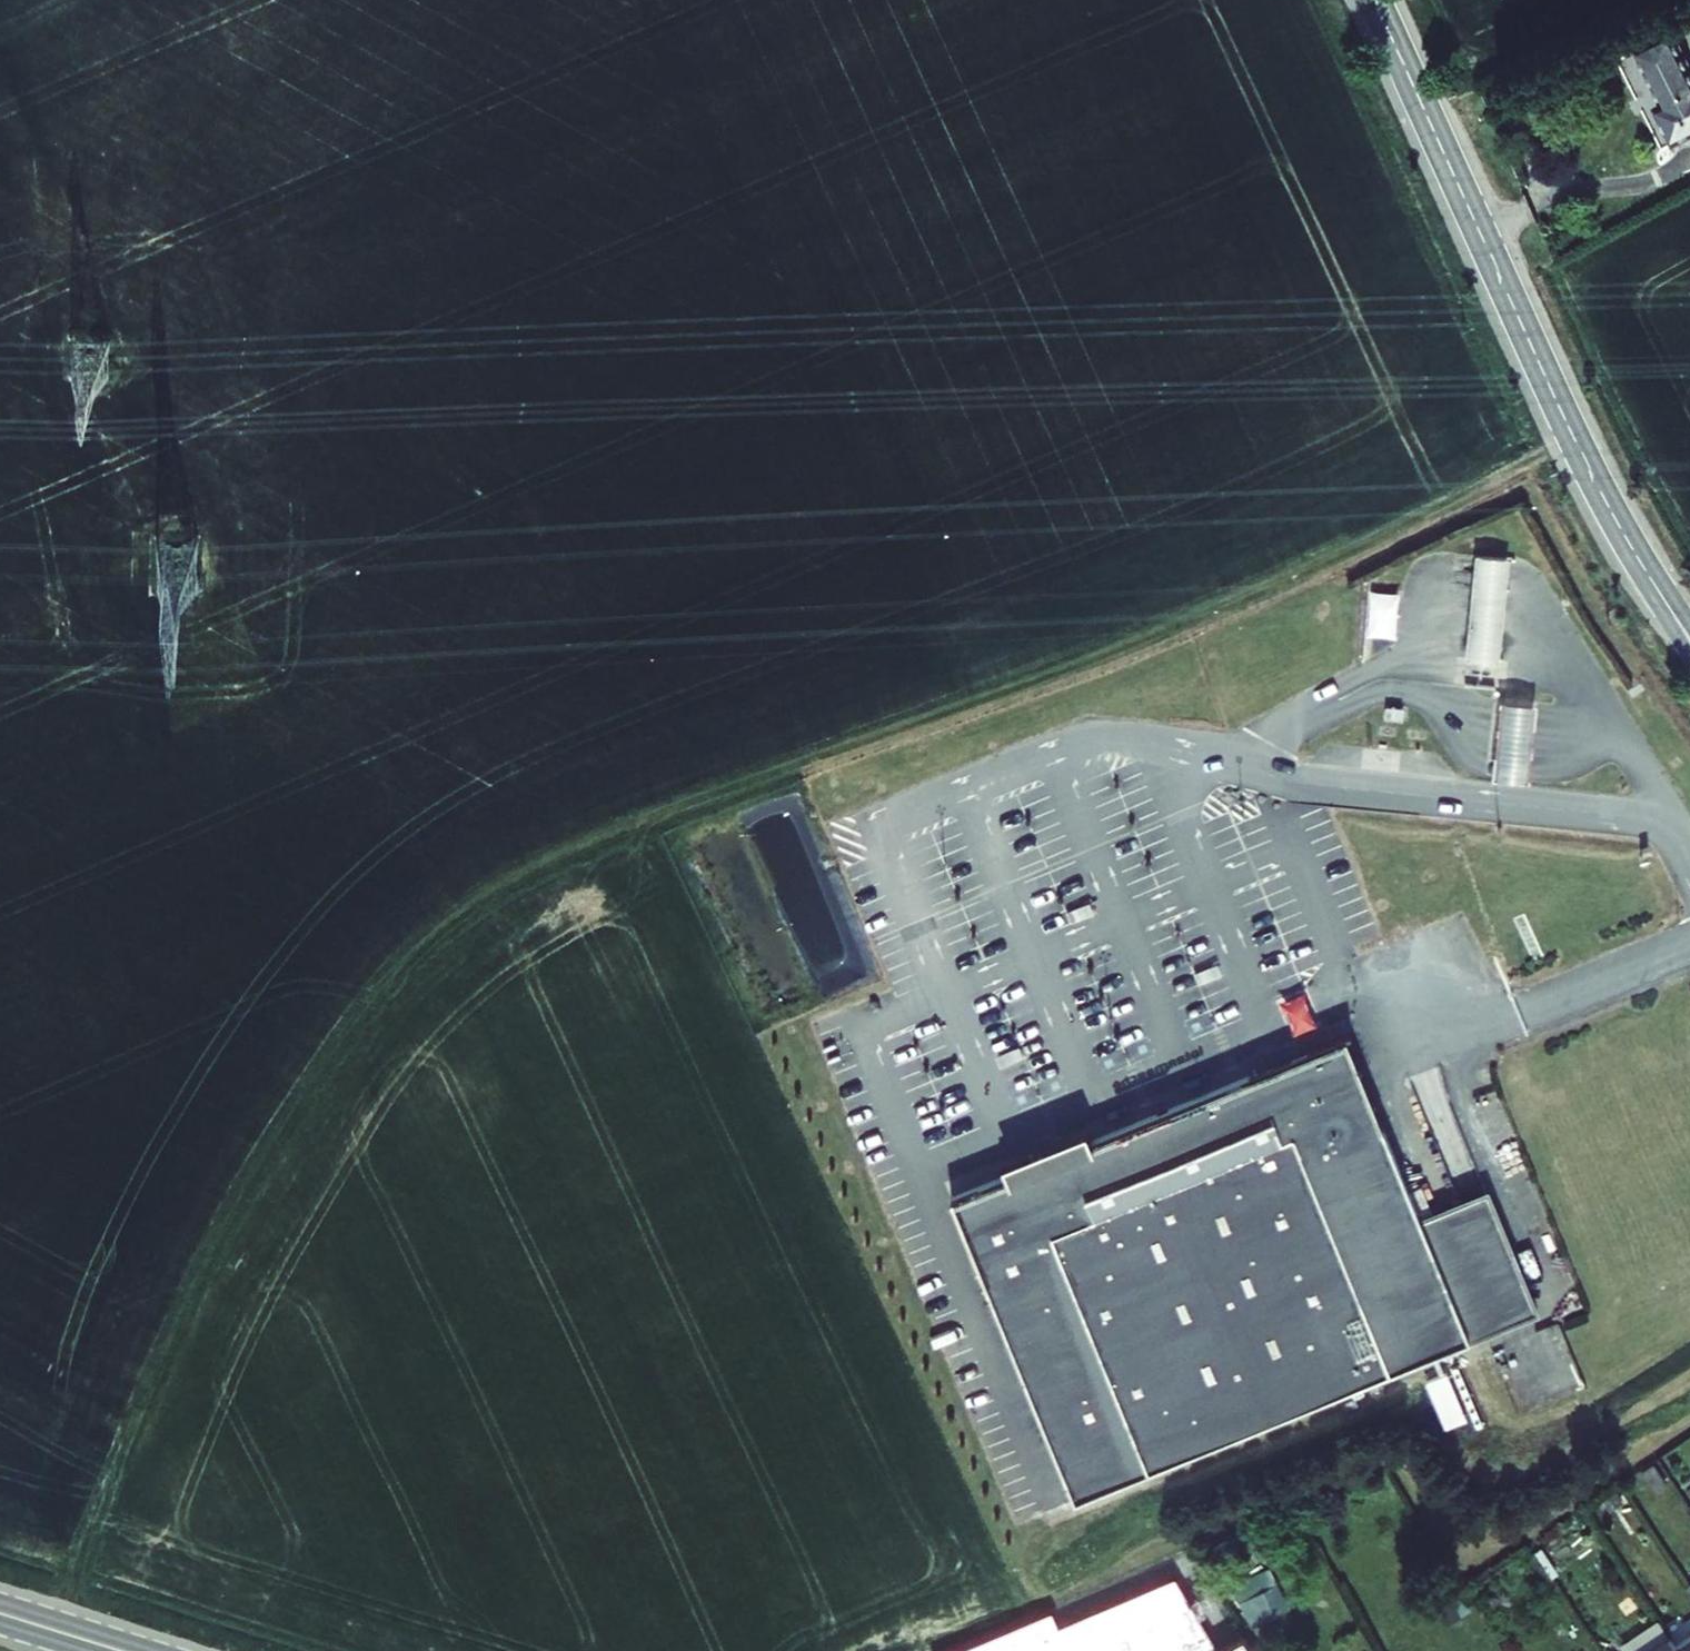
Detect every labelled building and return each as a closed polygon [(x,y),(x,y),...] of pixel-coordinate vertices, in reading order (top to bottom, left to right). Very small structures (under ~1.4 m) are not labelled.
[(1650,38),(1676,92),(1663,98),(1682,138),(1689,134),(1689,30),(1685,21),(1650,38)] [(1466,659),(1499,662),(1509,558),(1475,555),(1466,659)] [(1368,635),(1397,636),(1398,591),(1369,590),(1368,635)] [(1500,701),(1493,778),(1529,780),(1536,704),(1500,701)] [(952,1198),(1076,1500),(1538,1311),(1501,1222),(1434,1249),(1421,1219),(1347,1036),(1352,1034),(1351,1031),(1283,1058),(1286,1067),(1261,1078),(1259,1073),(1149,1118),(952,1198)] [(1501,1222),(1488,1192),(1421,1219),(1434,1249),(1501,1222)] [(1640,1472),(1654,1493),(1667,1485),(1653,1464),(1640,1472)] [(1602,1502),(1609,1512),(1623,1502),(1615,1492),(1602,1502)] [(1545,1573),(1553,1568),(1540,1549),(1532,1554),(1545,1573)] [(953,1650),(1252,1650),(1243,1636),(1219,1650),(1176,1577),(1058,1625),(1052,1609),(953,1650)] [(1252,1625),(1287,1607),(1276,1585),(1241,1602),(1252,1625)] [(1438,1610),(1446,1625),(1463,1615),(1455,1600),(1438,1610)] [(1675,1639),(1669,1630),(1640,1650),(1659,1650),(1675,1639)] [(1675,1639),(1659,1650),(1684,1650),(1675,1639)]
